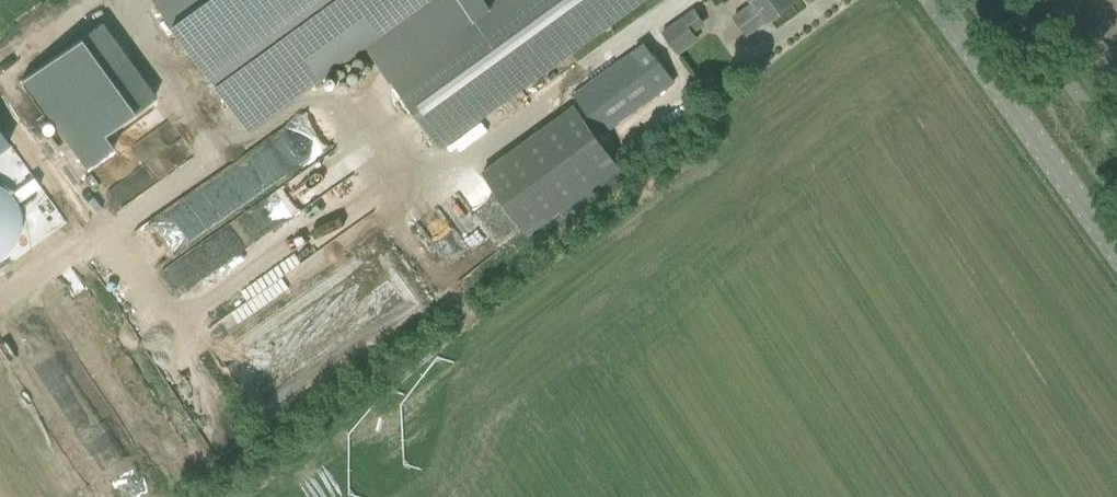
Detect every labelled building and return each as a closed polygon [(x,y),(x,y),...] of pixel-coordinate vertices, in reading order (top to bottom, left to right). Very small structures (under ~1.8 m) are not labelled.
[(389,75),(489,4),(486,0),(158,0),(246,124),(364,40),(389,75)] [(438,144),(642,0),(495,0),(489,4),(389,75),(387,77),(438,144)] [(746,35),(766,20),(766,21),(795,0),(751,0),(753,3),(734,17),(746,35)] [(678,21),(662,32),(670,43),(678,54),(699,39),(683,17),(678,21)] [(100,21),(21,78),(87,170),(113,152),(101,135),(155,96),(100,21)] [(574,94),(602,133),(673,82),(645,43),(574,94)] [(482,173),(526,234),(619,166),(576,106),(482,173)] [(336,184),(332,160),(293,166),(297,191),(336,184)] [(168,254),(187,240),(176,224),(202,205),(192,190),(146,223),(168,254)] [(113,496),(145,496),(146,496),(102,412),(76,425),(113,496)]
